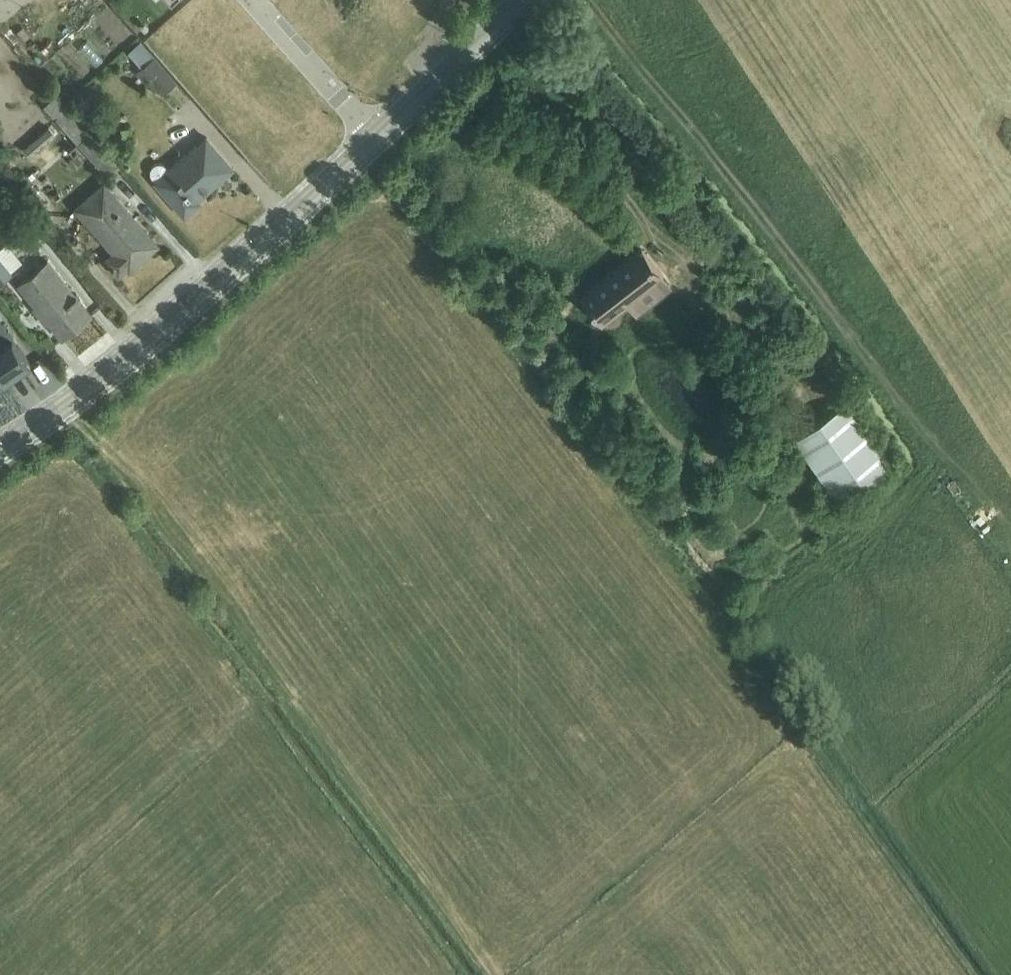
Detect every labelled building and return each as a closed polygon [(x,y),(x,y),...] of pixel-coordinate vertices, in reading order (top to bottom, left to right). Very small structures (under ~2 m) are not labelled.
[(140,42),(128,53),(141,68),(136,73),(145,83),(151,77),(165,93),(176,84),(140,42)] [(56,96),(44,107),(55,120),(51,123),(71,147),(77,142),(107,176),(118,167),(56,96)] [(49,128),(24,149),(30,157),(56,136),(49,128)] [(150,170),(150,175),(152,179),(184,217),(200,204),(197,201),(233,170),(206,137),(168,169),(165,166),(162,164),(157,164),(153,166),(150,170)] [(103,184),(73,209),(112,254),(106,260),(119,275),(128,267),(130,270),(145,256),(143,253),(154,243),(103,184)] [(641,249),(580,297),(602,325),(628,305),(637,317),(672,290),(641,249)] [(13,274),(0,258),(0,284),(13,274)] [(45,261),(17,283),(63,340),(91,318),(45,261)] [(4,384),(31,365),(0,321),(0,379),(4,384)] [(846,406),(794,443),(840,505),(890,468),(846,406)]
